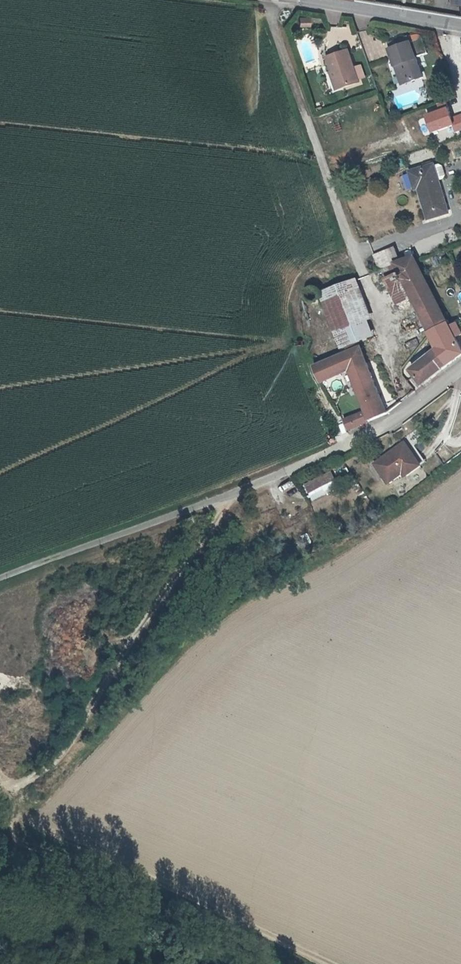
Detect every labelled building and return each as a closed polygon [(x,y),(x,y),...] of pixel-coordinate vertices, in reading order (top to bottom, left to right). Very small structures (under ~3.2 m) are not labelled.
[(408,37),(390,43),(392,49),(410,43),(408,37)] [(399,64),(406,83),(422,77),(411,42),(410,43),(392,49),(391,50),(396,66),(399,64)] [(334,72),(340,89),(358,82),(358,81),(354,69),(347,51),(327,58),(332,73),(334,72)] [(396,66),(403,84),(406,83),(399,64),(396,66)] [(365,79),(361,67),(354,69),(358,81),(365,79)] [(330,74),(336,90),(340,89),(334,72),(332,73),(330,74)] [(446,107),(424,115),(430,132),(452,125),(450,117),(446,107)] [(450,117),(452,125),(455,131),(460,129),(460,115),(460,113),(450,117)] [(419,191),(422,190),(439,185),(433,163),(408,171),(414,188),(418,186),(419,191)] [(447,211),(439,185),(422,190),(419,191),(427,217),(447,211)] [(378,256),(382,271),(402,263),(397,249),(378,256)] [(372,275),(370,275),(375,284),(387,279),(402,274),(414,297),(433,333),(451,324),(433,291),(416,258),(402,263),(382,271),(372,275)] [(387,279),(400,304),(414,297),(402,274),(387,279)] [(325,303),(339,336),(358,328),(364,340),(374,335),(368,320),(372,319),(356,281),(324,293),(325,303)] [(324,298),(323,293),(322,290),(318,288),(314,287),(311,288),(308,290),(306,295),(306,298),(307,301),(310,304),(313,306),(317,305),(321,303),(323,301),(324,298)] [(437,340),(436,341),(441,350),(414,370),(425,385),(460,358),(460,343),(458,338),(460,336),(460,327),(460,324),(452,327),(454,332),(437,340)] [(454,332),(452,327),(451,324),(433,333),(437,340),(454,332)] [(358,328),(339,336),(345,349),(364,340),(358,328)] [(351,371),(350,369),(368,362),(362,347),(344,354),(315,366),(322,383),(351,371)] [(361,397),(379,390),(368,362),(350,369),(351,371),(361,397)] [(388,412),(379,390),(361,397),(367,410),(346,419),(350,429),(388,412)] [(409,441),(426,463),(431,460),(414,437),(409,441)] [(408,472),(410,474),(426,463),(409,441),(380,461),(395,481),(408,472)] [(326,475),(330,482),(334,480),(330,473),(326,475)] [(306,487),(310,494),(330,482),(326,475),(306,487)]
